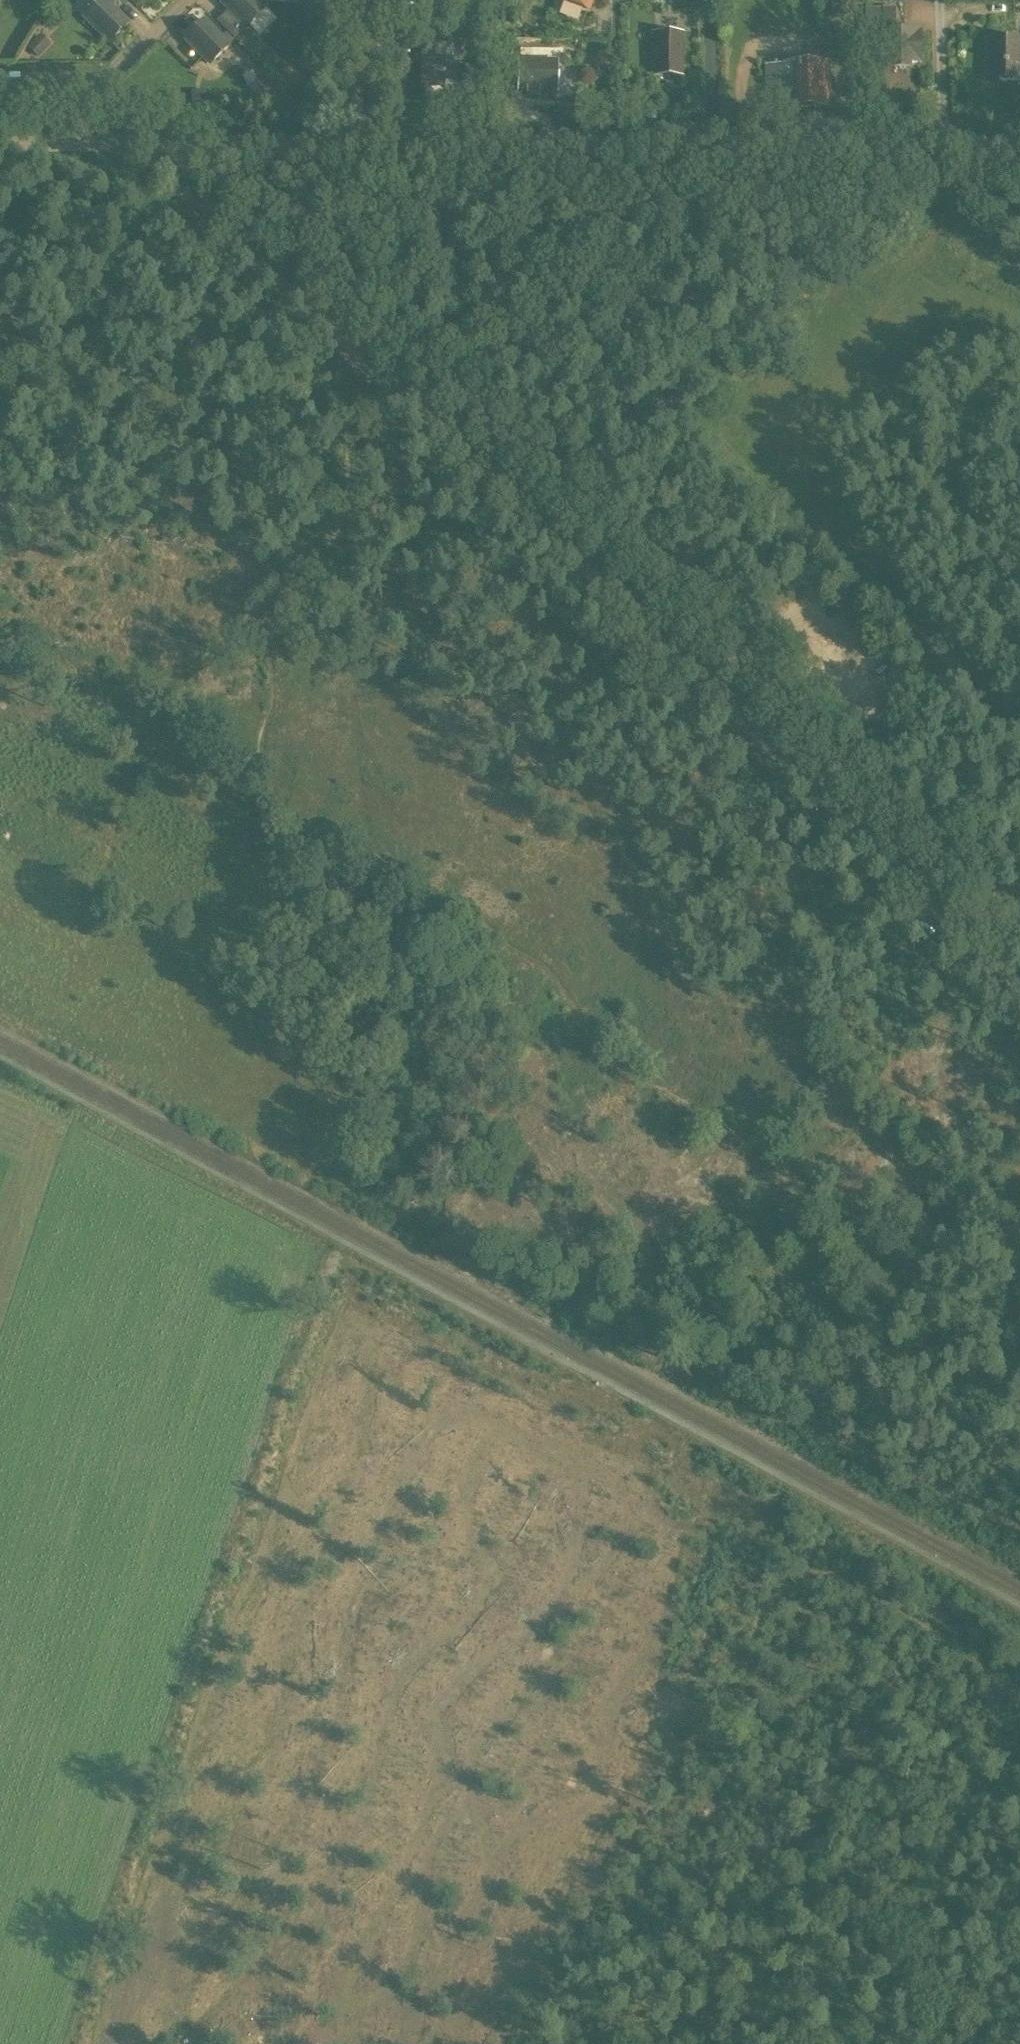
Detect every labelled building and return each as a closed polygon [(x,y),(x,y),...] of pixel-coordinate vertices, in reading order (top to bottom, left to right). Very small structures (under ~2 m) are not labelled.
[(109,42),(128,23),(105,0),(100,0),(84,17),(109,42)] [(221,2),(247,27),(265,8),(257,0),(223,0),(221,2)] [(588,14),(594,0),(555,0),(588,14)] [(853,0),(836,0),(836,15),(854,15),(853,0)] [(892,64),(892,70),(912,70),(912,64),(924,64),(924,28),(897,28),(897,7),(866,7),(866,33),(883,33),(883,64),(892,64)] [(203,20),(185,39),(210,64),(229,45),(203,20)] [(650,32),(651,77),(683,77),(683,32),(650,32)] [(29,47),(39,56),(51,43),(41,34),(29,47)] [(420,88),(455,90),(456,60),(467,60),(468,39),(447,38),(446,45),(422,44),(420,88)] [(1019,81),(1019,38),(990,38),(990,81),(1019,81)] [(827,62),(827,45),(787,45),(787,62),(763,62),(763,80),(770,80),(770,106),(781,106),(781,108),(830,109),(829,62),(827,62)] [(516,93),(557,94),(557,59),(516,58),(516,93)] [(623,94),(623,106),(639,107),(639,95),(623,94)]
